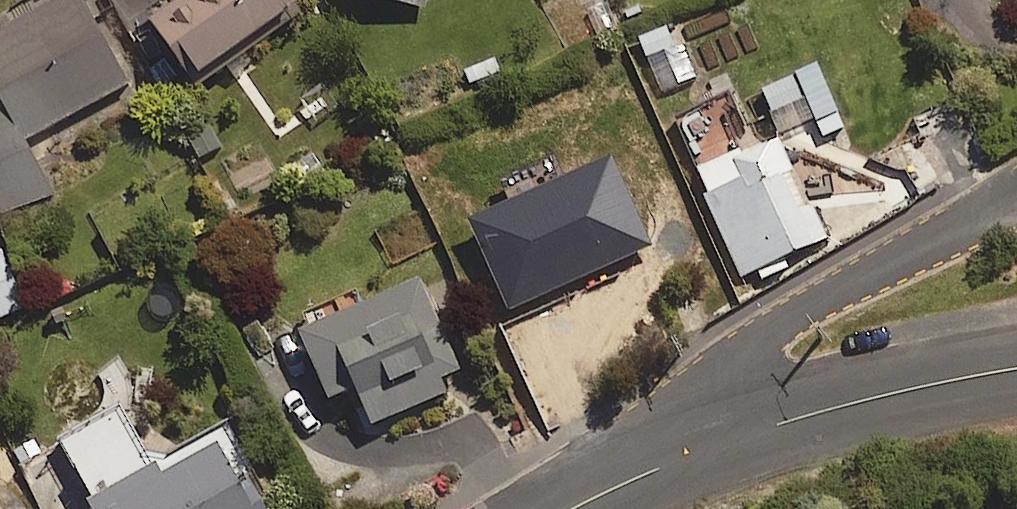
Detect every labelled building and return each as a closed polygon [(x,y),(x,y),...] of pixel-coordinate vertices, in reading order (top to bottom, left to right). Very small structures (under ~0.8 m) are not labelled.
[(81,0),(57,0),(0,31),(0,102),(21,140),(126,84),(81,0)] [(279,0),(178,0),(144,23),(184,81),(286,11),(279,0)] [(726,23),(719,6),(638,39),(659,92),(694,78),(679,42),(726,23)] [(834,111),(815,67),(760,90),(779,134),(834,111)] [(698,109),(670,119),(682,154),(710,145),(698,109)] [(823,237),(776,139),(695,178),(742,276),(823,237)] [(26,149),(0,165),(0,182),(19,212),(52,192),(26,149)] [(641,303),(606,220),(524,254),(530,268),(483,288),(501,331),(554,308),(565,335),(641,303)] [(0,251),(0,318),(27,305),(0,251)] [(456,371),(416,280),(295,333),(325,400),(351,389),(367,426),(444,393),(438,379),(456,371)] [(220,429),(83,503),(86,508),(262,508),(220,429)]
